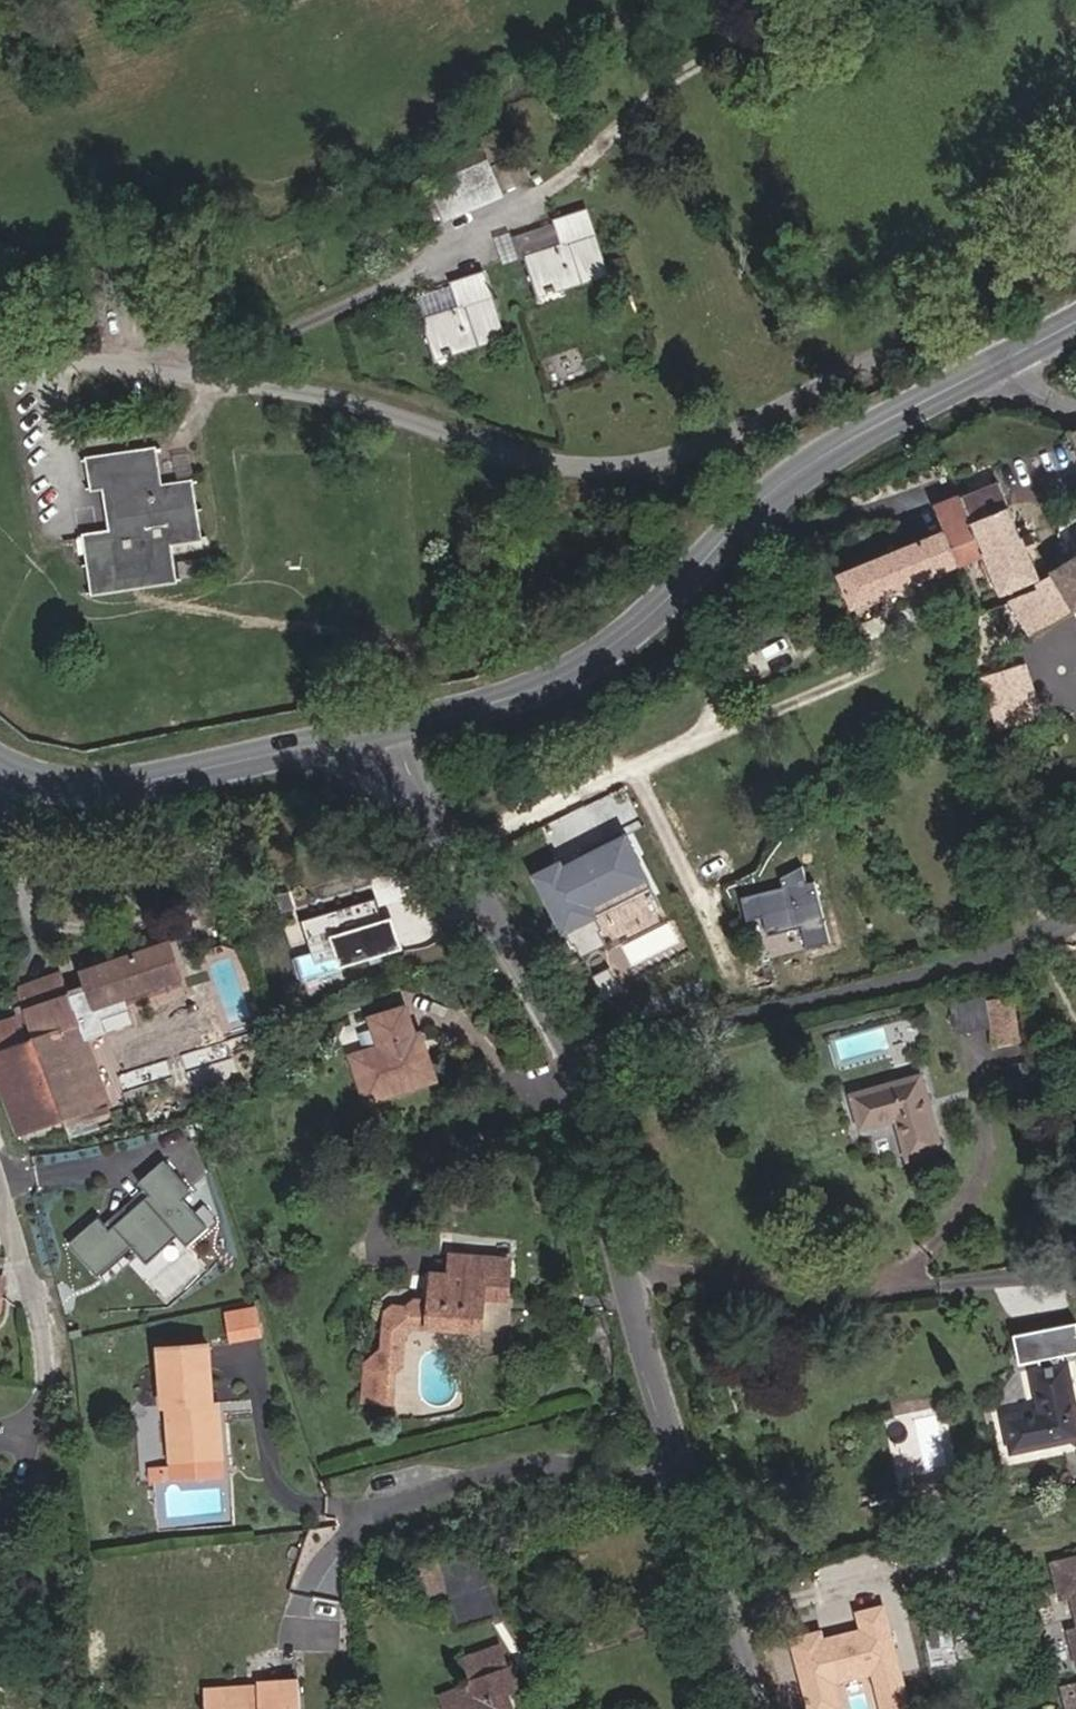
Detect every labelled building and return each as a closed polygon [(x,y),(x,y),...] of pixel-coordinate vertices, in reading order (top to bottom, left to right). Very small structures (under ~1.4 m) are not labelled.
[(483,158),(428,181),(441,213),(496,190),(483,158)] [(554,221),(560,242),(590,233),(584,212),(554,221)] [(531,288),(599,269),(590,233),(560,242),(523,253),(531,288)] [(452,284),(458,304),(487,296),(482,275),(452,284)] [(458,304),(417,316),(426,351),(496,331),(487,296),(458,304)] [(79,460),(85,497),(96,495),(102,532),(89,534),(98,589),(192,574),(186,538),(217,533),(208,477),(158,485),(152,449),(79,460)] [(954,496),(964,521),(1001,508),(990,481),(954,496)] [(964,521),(954,496),(929,505),(938,531),(926,536),(943,566),(977,555),(964,521)] [(1001,508),(964,521),(977,555),(1013,541),(1001,508)] [(943,566),(926,536),(874,560),(847,570),(845,571),(856,601),(943,566)] [(1029,579),(1013,541),(977,555),(980,563),(991,594),(1029,579)] [(1075,608),(1075,556),(1054,569),(1075,608)] [(1075,608),(1054,569),(1039,577),(1061,618),(1075,608)] [(1061,618),(1039,577),(1030,582),(1034,590),(1002,606),(1022,641),(1061,618)] [(1022,641),(1002,606),(985,614),(1006,649),(1022,641)] [(1029,659),(981,672),(996,727),(1044,714),(1029,659)] [(623,831),(534,874),(577,960),(607,946),(621,974),(679,946),(623,831)] [(776,869),(779,886),(737,893),(740,916),(762,912),(765,930),(803,925),(806,945),(825,942),(813,863),(776,869)] [(381,954),(367,909),(292,932),(306,976),(292,980),(297,994),(333,983),(329,970),(381,954)] [(176,988),(168,959),(80,984),(89,1013),(119,1005),(176,988)] [(22,1014),(69,1004),(64,988),(62,983),(17,995),(20,1007),(22,1014)] [(89,1013),(80,984),(64,988),(69,1004),(76,1029),(80,1043),(98,1038),(94,1025),(123,1017),(119,1005),(89,1013)] [(956,1030),(994,1024),(997,1044),(1024,1040),(1016,991),(952,1001),(956,1030)] [(31,1047),(57,1130),(101,1117),(80,1043),(76,1029),(69,1004),(22,1014),(23,1018),(31,1047)] [(8,1010),(11,1020),(23,1018),(22,1014),(20,1007),(8,1010)] [(31,1047),(23,1018),(11,1020),(0,1024),(0,1058),(31,1047)] [(365,1061),(340,1068),(354,1115),(423,1095),(413,1061),(407,1063),(395,1021),(357,1032),(365,1061)] [(962,1049),(995,1049),(995,1030),(962,1031),(962,1049)] [(57,1130),(31,1047),(0,1058),(0,1098),(13,1143),(57,1130)] [(923,1081),(854,1097),(863,1134),(897,1125),(907,1167),(941,1158),(923,1081)] [(190,1243),(209,1222),(182,1197),(191,1188),(160,1159),(136,1184),(148,1194),(112,1233),(101,1222),(73,1252),(105,1281),(135,1248),(144,1255),(152,1264),(180,1233),(190,1243)] [(443,1266),(443,1284),(459,1284),(460,1268),(443,1266)] [(502,1269),(460,1268),(459,1284),(443,1284),(424,1283),(424,1303),(401,1320),(387,1319),(380,1325),(376,1362),(360,1376),(356,1414),(385,1417),(389,1385),(396,1380),(398,1349),(408,1341),(422,1341),(439,1341),(440,1346),(456,1346),(457,1341),(474,1340),(477,1308),(500,1306),(502,1269)] [(13,1328),(16,1293),(0,1291),(0,1327),(13,1328)] [(253,1342),(249,1326),(222,1333),(226,1350),(253,1342)] [(1010,1342),(1017,1371),(1041,1365),(1043,1372),(1030,1375),(1039,1417),(1003,1425),(1011,1459),(1075,1444),(1075,1422),(1064,1367),(1061,1368),(1060,1361),(1075,1357),(1075,1343),(1072,1328),(1010,1342)] [(167,1450),(168,1469),(206,1469),(205,1413),(195,1412),(194,1357),(145,1358),(147,1419),(153,1418),(153,1450),(167,1450)] [(167,1450),(153,1450),(152,1469),(134,1470),(135,1486),(206,1483),(206,1469),(168,1469),(167,1450)] [(1039,1569),(1048,1605),(1057,1603),(1066,1634),(1056,1637),(1064,1672),(1075,1669),(1075,1560),(1039,1569)] [(788,1635),(807,1708),(838,1708),(846,1707),(840,1683),(869,1676),(877,1708),(911,1708),(884,1604),(855,1612),(860,1628),(826,1636),(823,1626),(788,1635)] [(943,1666),(935,1625),(911,1630),(920,1671),(943,1666)] [(455,1692),(441,1646),(426,1650),(444,1707),(453,1704),(450,1694),(455,1692)] [(491,1697),(511,1691),(505,1670),(500,1670),(494,1653),(463,1661),(467,1679),(462,1680),(470,1708),(495,1708),(491,1697)] [(1050,1708),(1073,1708),(1067,1688),(1046,1693),(1050,1708)] [(203,1708),(294,1708),(295,1692),(248,1692),(248,1698),(203,1698),(203,1708)]
